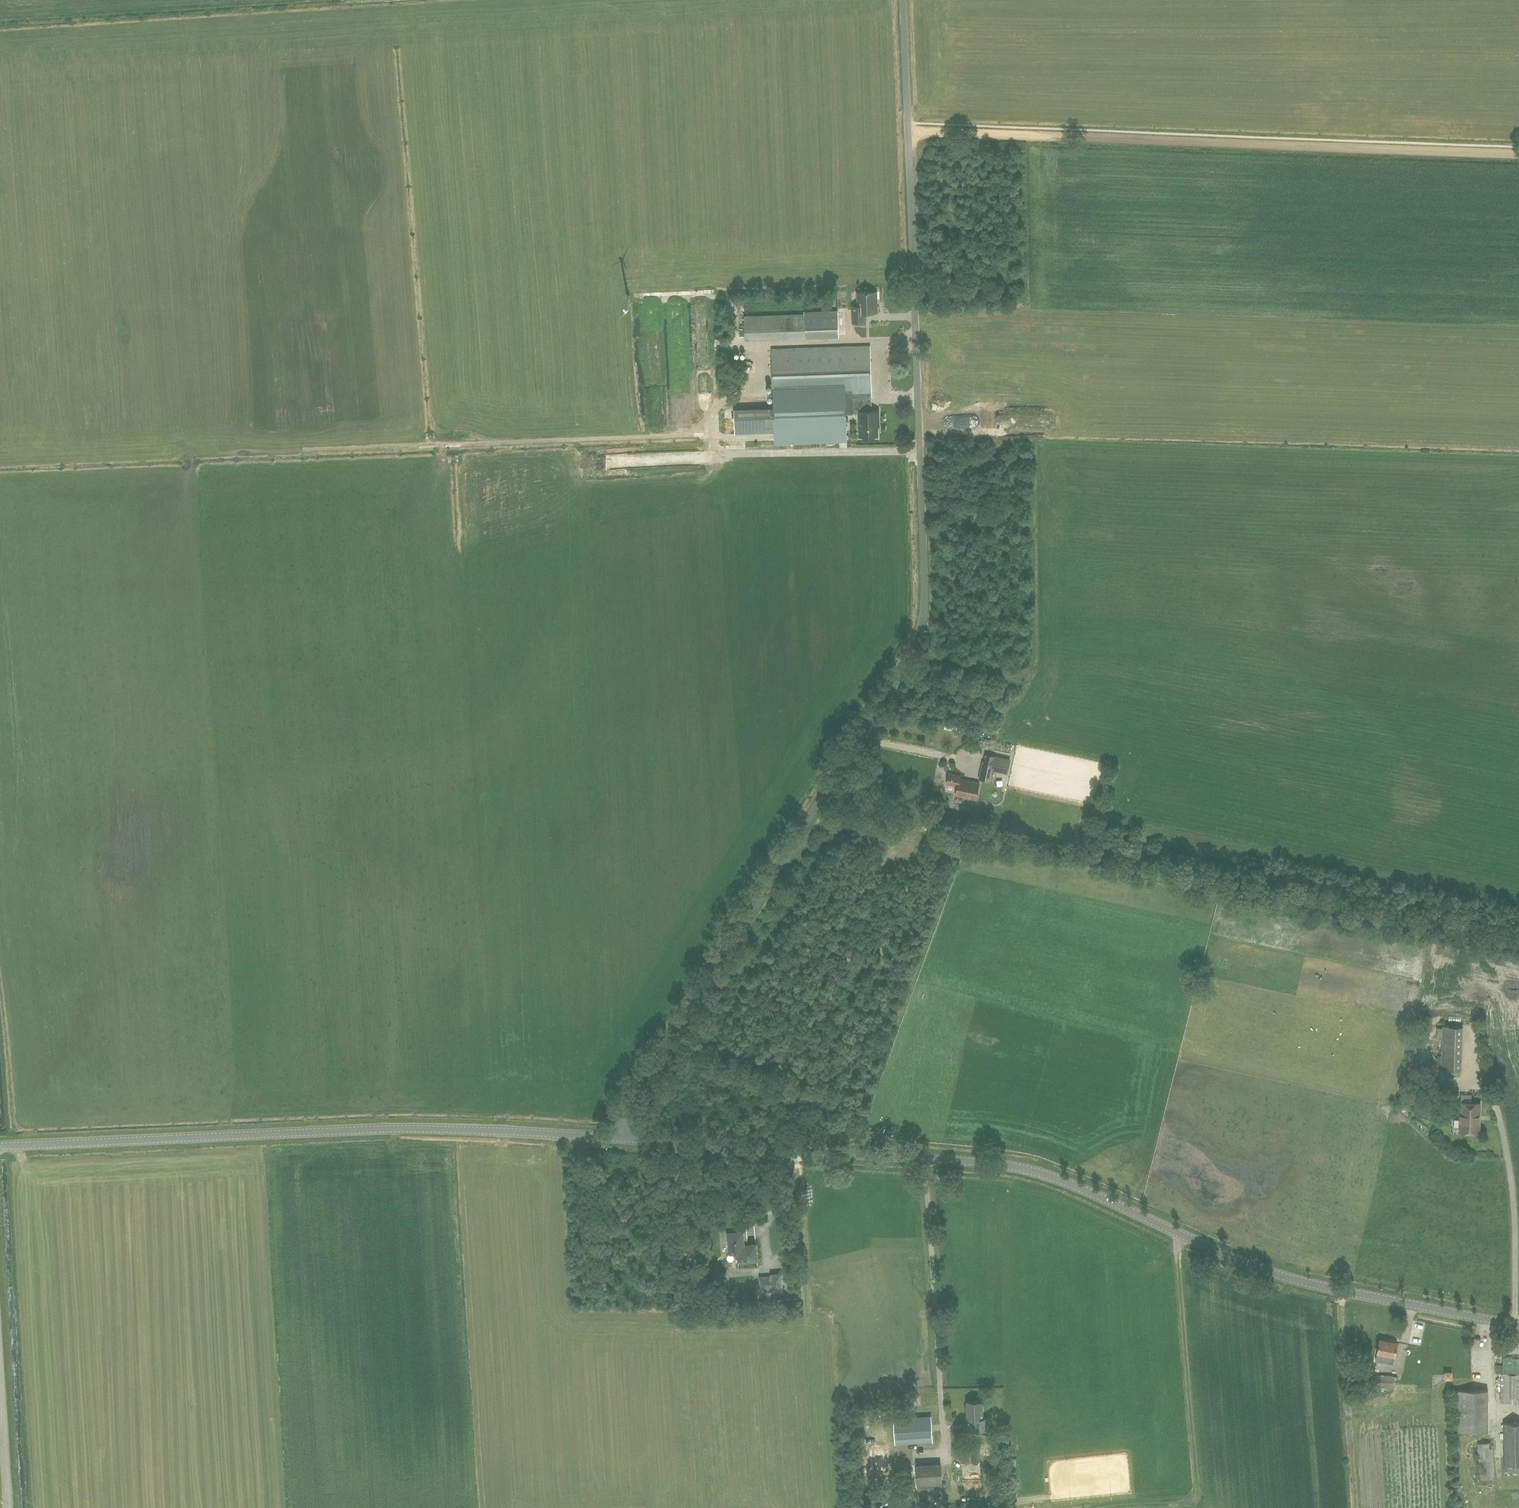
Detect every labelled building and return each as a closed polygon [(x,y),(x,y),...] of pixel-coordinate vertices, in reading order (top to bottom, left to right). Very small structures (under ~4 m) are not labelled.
[(853,322),(866,322),(865,312),(877,312),(877,291),(857,292),(858,312),(852,312),(853,322)] [(745,338),(839,335),(838,311),(804,312),(804,314),(745,316),(745,338)] [(774,400),(774,408),(775,432),(776,442),(847,440),(847,414),(852,413),(859,413),(859,436),(877,435),(877,421),(879,421),(879,410),(871,411),(871,397),(870,346),(772,349),(774,400)] [(665,397),(666,384),(650,384),(650,397),(665,397)] [(735,434),(775,432),(774,408),(734,409),(735,434)] [(1002,755),(986,752),(986,754),(985,754),(984,762),(982,762),(979,779),(992,781),(992,778),(996,779),(998,769),(1008,771),(1011,759),(1002,757),(1002,755)] [(976,800),(979,782),(960,778),(961,775),(949,773),(947,781),(958,784),(956,795),(976,800)] [(1461,1069),(1463,1027),(1443,1026),(1443,1028),(1437,1027),(1437,1040),(1442,1040),(1442,1055),(1438,1055),(1437,1062),(1442,1063),(1441,1069),(1461,1069)] [(1479,1132),(1480,1103),(1460,1102),(1459,1132),(1479,1132)] [(745,1245),(743,1231),(727,1232),(729,1254),(738,1253),(738,1262),(758,1260),(757,1244),(745,1245)] [(782,1288),(781,1273),(772,1274),(772,1276),(760,1277),(761,1290),(773,1289),(782,1288)] [(1479,1347),(1481,1339),(1474,1337),(1472,1346),(1479,1347)] [(1389,1341),(1380,1339),(1377,1353),(1376,1360),(1393,1364),(1395,1356),(1397,1342),(1395,1342),(1396,1340),(1390,1339),(1389,1341)] [(1393,1387),(1393,1383),(1398,1382),(1398,1376),(1393,1376),(1393,1375),(1379,1375),(1379,1369),(1374,1368),(1373,1387),(1393,1387)] [(1503,1373),(1503,1374),(1497,1374),(1497,1381),(1503,1381),(1502,1401),(1518,1401),(1518,1374),(1503,1373)] [(986,1390),(995,1384),(989,1374),(979,1380),(986,1390)] [(1460,1430),(1489,1428),(1487,1383),(1458,1384),(1460,1430)] [(983,1418),(982,1400),(967,1401),(968,1418),(973,1418),(973,1430),(988,1430),(988,1418),(983,1418)] [(1518,1463),(1518,1422),(1504,1422),(1504,1464),(1518,1463)] [(894,1448),(934,1442),(932,1434),(938,1433),(937,1427),(892,1433),(894,1448)] [(874,1479),(889,1478),(885,1437),(871,1438),(874,1479)] [(1480,1479),(1494,1478),(1492,1442),(1477,1443),(1480,1479)] [(962,1463),(981,1462),(980,1444),(961,1445),(962,1463)] [(913,1460),(919,1483),(943,1477),(937,1454),(913,1460)]
